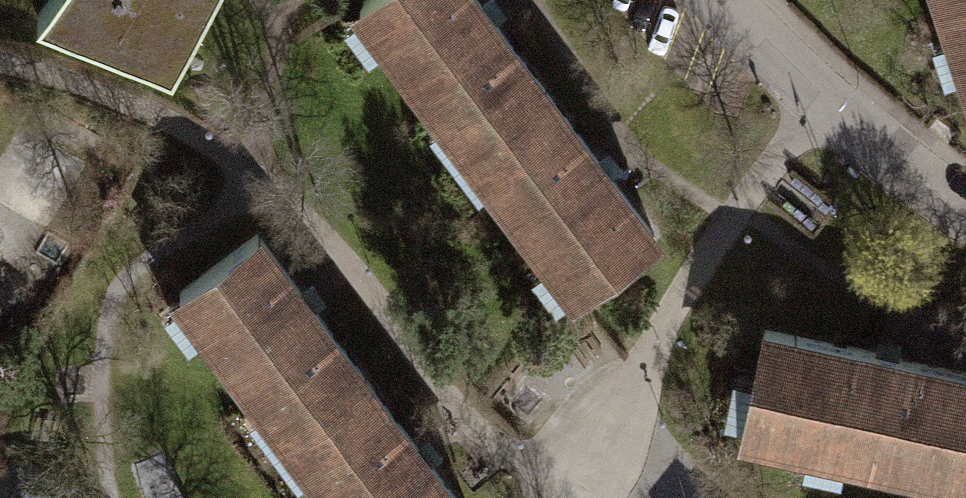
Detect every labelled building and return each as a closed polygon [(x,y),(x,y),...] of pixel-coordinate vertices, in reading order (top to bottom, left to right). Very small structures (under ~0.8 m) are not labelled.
[(198,0),(38,0),(28,14),(163,66),(198,0)] [(536,89),(469,0),(356,0),(351,4),(459,147),(536,89)] [(965,98),(965,0),(934,0),(965,98)] [(536,89),(459,147),(568,292),(645,234),(536,89)] [(279,435),(357,377),(248,233),(171,291),(279,435)] [(965,478),(965,373),(757,328),(735,429),(965,478)] [(357,377),(279,435),(327,497),(448,497),(357,377)]
